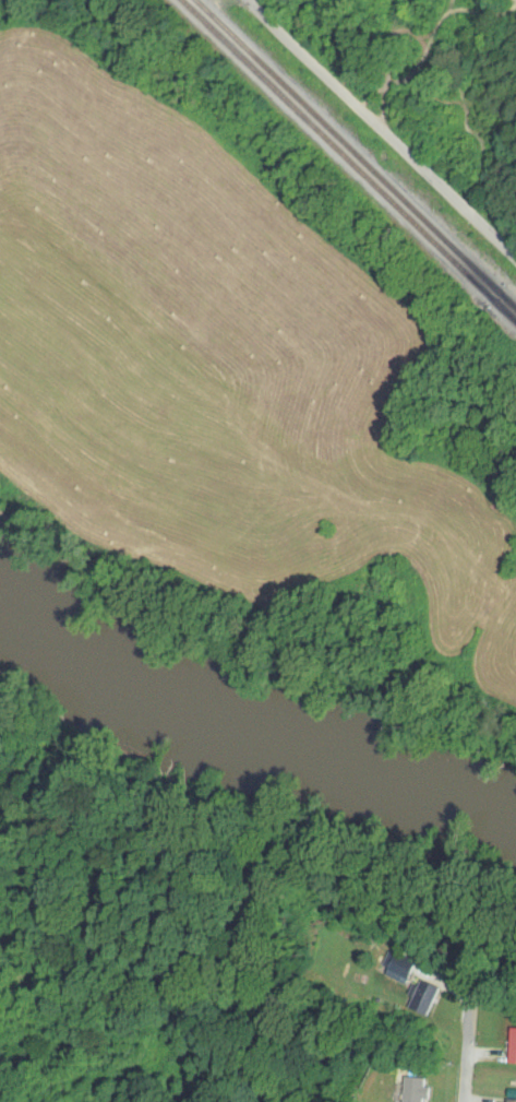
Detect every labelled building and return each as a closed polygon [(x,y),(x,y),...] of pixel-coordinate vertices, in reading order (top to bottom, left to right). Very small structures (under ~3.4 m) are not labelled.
[(446,992),(427,980),(411,1005),(430,1017),(446,992)]
